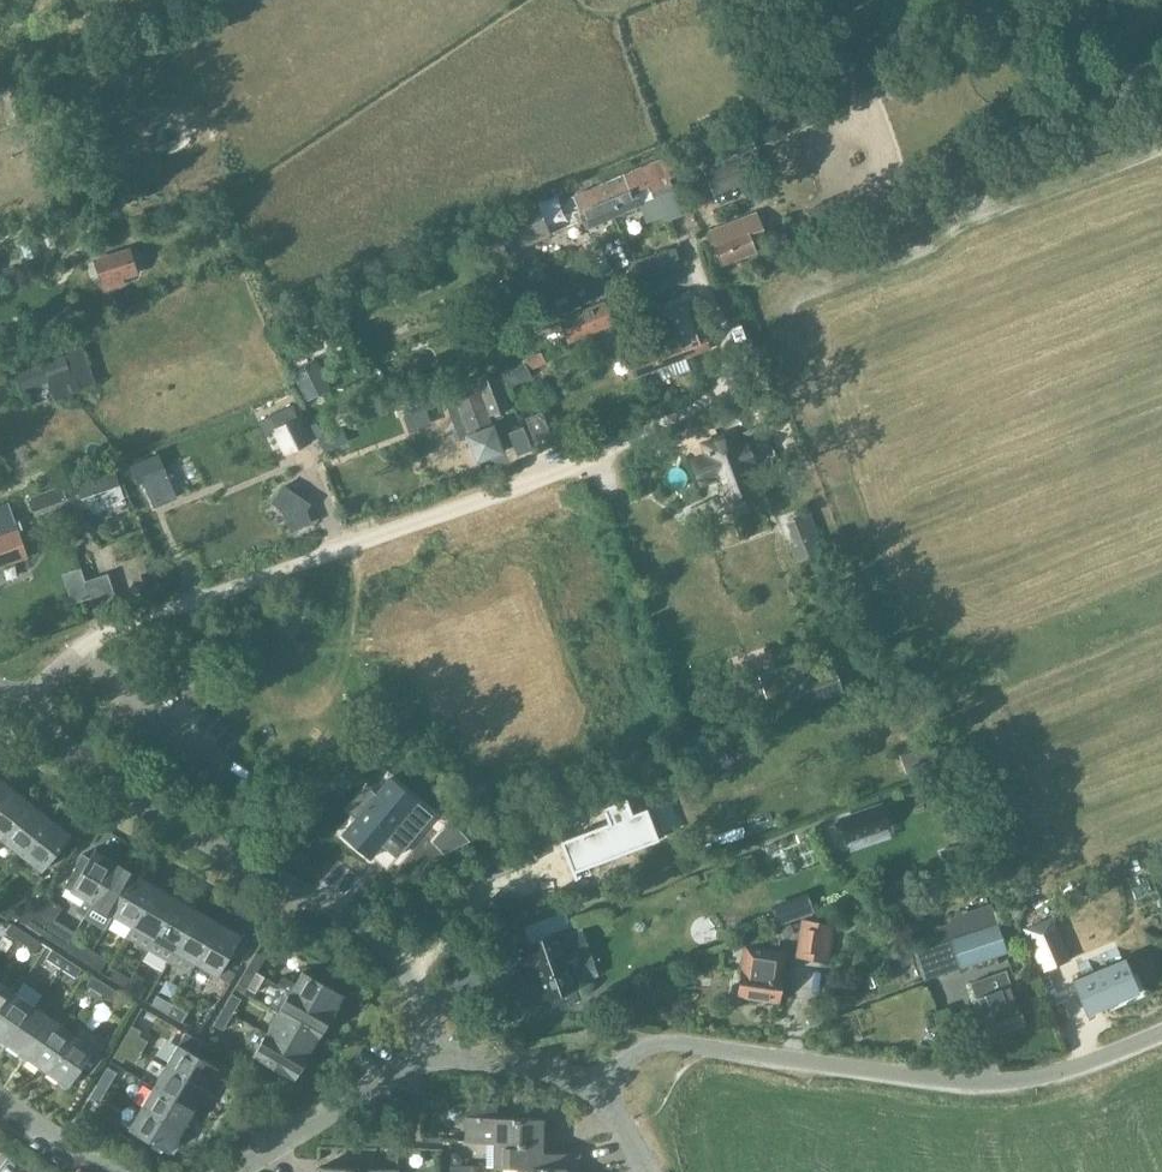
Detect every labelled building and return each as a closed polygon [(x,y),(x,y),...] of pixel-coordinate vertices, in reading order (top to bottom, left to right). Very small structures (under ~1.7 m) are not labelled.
[(788,111),(773,117),(779,134),(795,128),(795,129),(813,123),(821,121),(816,108),(821,106),(814,85),(802,89),(805,99),(786,105),(788,111)] [(670,155),(600,184),(603,191),(607,201),(614,198),(621,214),(614,217),(615,218),(641,207),(648,222),(670,213),(672,219),(686,214),(678,191),(674,193),(668,179),(678,175),(670,155)] [(705,172),(714,195),(759,178),(750,155),(705,172)] [(574,203),(573,201),(499,233),(509,255),(582,221),(588,230),(615,218),(614,217),(621,214),(614,198),(607,201),(603,191),(574,203)] [(709,232),(717,254),(722,266),(757,253),(753,241),(767,236),(757,213),(709,232)] [(636,260),(642,278),(681,266),(675,248),(636,260)] [(132,251),(97,261),(106,288),(124,283),(121,275),(138,270),(132,251)] [(552,288),(548,289),(548,319),(561,313),(574,308),(585,304),(590,301),(581,278),(580,276),(561,284),(552,288)] [(621,312),(614,298),(559,320),(569,344),(614,326),(614,324),(626,319),(623,312),(621,312)] [(670,342),(629,358),(634,369),(637,377),(658,369),(663,381),(690,371),(685,358),(710,349),(692,301),(670,310),(660,314),(670,342)] [(55,400),(97,384),(84,348),(64,355),(65,356),(43,365),(15,376),(20,392),(48,382),(55,400)] [(532,377),(529,372),(547,364),(541,351),(523,359),(524,361),(503,371),(510,388),(532,377)] [(293,373),(307,402),(332,389),(318,361),(293,373)] [(451,388),(422,398),(426,410),(446,403),(455,400),(463,422),(454,425),(459,440),(468,437),(477,462),(503,452),(494,426),(490,416),(495,414),(496,416),(507,413),(506,410),(510,409),(498,375),(489,378),(487,373),(450,387),(451,388)] [(271,416),(259,422),(266,436),(275,431),(286,453),(309,442),(291,406),(271,416)] [(525,418),(538,450),(555,443),(542,411),(525,418)] [(313,425),(318,438),(320,437),(323,436),(327,434),(322,421),(313,425)] [(323,436),(320,437),(325,450),(348,441),(342,428),(327,434),(323,436)] [(702,483),(715,518),(763,499),(763,497),(750,464),(757,462),(779,454),(772,434),(750,443),(743,445),(738,432),(710,442),(714,453),(692,461),(700,484),(702,483)] [(159,454),(130,466),(137,483),(142,481),(153,507),(154,507),(156,506),(177,498),(164,467),(159,454)] [(75,482),(82,499),(119,485),(112,468),(75,482)] [(28,498),(33,513),(67,500),(62,485),(28,498)] [(284,486),(272,502),(284,515),(290,532),(312,524),(307,510),(311,505),(296,495),(284,486)] [(18,529),(9,503),(0,506),(0,568),(28,558),(18,529)] [(818,536),(797,544),(791,546),(797,562),(824,551),(818,536)] [(63,575),(72,605),(90,599),(91,598),(85,581),(81,569),(63,575)] [(799,661),(758,675),(772,714),(795,706),(841,690),(833,668),(805,678),(799,661)] [(934,744),(899,755),(906,776),(941,764),(934,744)] [(718,757),(719,759),(722,767),(731,763),(728,756),(727,754),(718,757)] [(955,769),(945,774),(950,787),(961,782),(955,769)] [(14,790),(0,779),(0,808),(14,790)] [(396,780),(350,835),(375,856),(379,860),(390,847),(398,837),(399,836),(414,848),(440,817),(396,780)] [(3,842),(33,805),(14,790),(0,808),(0,839),(3,842)] [(608,823),(562,841),(574,872),(658,840),(646,808),(633,814),(627,798),(602,808),(608,823)] [(837,818),(845,843),(890,828),(881,803),(837,818)] [(3,842),(22,857),(52,820),(33,805),(3,842)] [(52,820),(22,857),(42,872),(71,835),(52,820)] [(451,820),(449,822),(432,842),(444,853),(469,842),(470,841),(451,820)] [(962,844),(953,846),(957,858),(966,855),(962,844)] [(71,893),(92,905),(116,864),(95,851),(71,893)] [(107,927),(108,925),(113,917),(137,876),(116,864),(92,905),(86,915),(107,927)] [(113,917),(133,929),(158,888),(137,876),(113,917)] [(128,938),(149,950),(178,900),(158,888),(133,929),(128,938)] [(771,907),(778,926),(814,913),(807,893),(771,907)] [(33,916),(26,925),(44,936),(54,921),(62,907),(45,896),(33,916)] [(149,950),(169,962),(175,953),(199,911),(178,900),(149,950)] [(937,936),(928,939),(931,947),(941,974),(1008,952),(998,923),(991,904),(949,919),(951,923),(934,929),(937,936)] [(12,916),(26,925),(33,916),(18,906),(12,916)] [(191,974),(195,966),(220,923),(199,911),(175,953),(169,962),(191,974)] [(1052,917),(1024,929),(1043,972),(1070,961),(1052,917)] [(796,958),(829,963),(835,925),(802,920),(796,958)] [(54,921),(44,936),(64,949),(71,937),(73,934),(54,921)] [(217,978),(218,977),(231,984),(237,973),(224,966),(241,936),(220,923),(195,966),(217,978)] [(6,933),(20,942),(26,933),(12,924),(6,933)] [(792,939),(797,937),(792,925),(778,931),(782,943),(787,941),(786,938),(791,936),(792,939)] [(532,946),(523,949),(531,973),(540,996),(577,981),(587,978),(570,931),(560,935),(558,931),(530,941),(532,946)] [(26,933),(20,942),(36,952),(42,943),(26,933)] [(64,949),(85,963),(92,951),(71,937),(64,949)] [(786,951),(746,945),(739,995),(779,1001),(786,951)] [(47,959),(61,968),(67,959),(53,950),(47,959)] [(92,951),(85,963),(100,972),(108,961),(92,951)] [(910,951),(897,956),(901,966),(914,962),(910,951)] [(256,953),(247,969),(256,974),(257,973),(266,958),(256,953)] [(67,959),(61,968),(76,978),(82,969),(67,959)] [(1089,1017),(1142,994),(1127,959),(1074,982),(1089,1017)] [(256,974),(247,969),(238,983),(248,989),(256,994),(265,978),(257,973),(256,974)] [(111,979),(125,988),(131,979),(117,970),(111,979)] [(1006,971),(971,984),(991,1038),(1025,1025),(1006,971)] [(303,972),(290,993),(331,1016),(343,995),(303,972)] [(87,985),(101,994),(107,985),(93,976),(87,985)] [(131,979),(125,988),(140,998),(146,989),(131,979)] [(16,993),(0,982),(0,1016),(16,993)] [(101,994),(117,1004),(123,995),(107,985),(101,994)] [(9,1045),(35,1007),(16,993),(0,1016),(0,1039),(9,1045)] [(290,993),(278,1014),(319,1037),(331,1016),(290,993)] [(232,994),(223,1010),(233,1015),(242,1000),(232,994)] [(152,1005),(166,1013),(172,1004),(157,996),(152,1005)] [(172,1004),(166,1013),(183,1023),(188,1013),(172,1004)] [(9,1045),(29,1059),(55,1021),(35,1007),(9,1045)] [(233,1015),(223,1010),(214,1025),(224,1031),(233,1015)] [(278,1014),(267,1034),(307,1058),(319,1037),(278,1014)] [(29,1059),(48,1073),(75,1034),(55,1021),(29,1059)] [(75,1034),(48,1073),(68,1086),(84,1064),(94,1070),(111,1043),(81,1024),(75,1034)] [(132,1026),(123,1041),(133,1047),(140,1051),(146,1041),(138,1037),(141,1032),(132,1026)] [(307,1058),(267,1034),(254,1056),(294,1079),(307,1058)] [(133,1047),(123,1041),(114,1057),(124,1062),(133,1047)] [(926,1054),(929,1047),(919,1043),(916,1050),(926,1054)] [(178,1045),(166,1067),(206,1090),(219,1069),(178,1045)] [(108,1067),(99,1083),(108,1088),(117,1073),(108,1067)] [(166,1067),(154,1087),(194,1111),(206,1090),(166,1067)] [(108,1088),(99,1083),(91,1096),(100,1101),(108,1088)] [(154,1087),(142,1108),(182,1131),(194,1111),(154,1087)] [(466,1143),(486,1144),(493,1144),(493,1143),(543,1144),(544,1119),(496,1118),(496,1105),(472,1104),(472,1114),(468,1114),(468,1117),(466,1117),(466,1143)] [(182,1131),(142,1108),(129,1129),(170,1153),(182,1131)] [(114,1142),(141,1156),(146,1148),(119,1134),(114,1142)] [(486,1168),(516,1169),(516,1168),(567,1169),(581,1170),(581,1154),(543,1153),(543,1144),(493,1143),(493,1144),(486,1144),(486,1168)] [(456,1152),(449,1151),(449,1164),(461,1164),(461,1156),(456,1152)] [(321,1171),(399,1171),(399,1169),(400,1155),(380,1154),(380,1169),(321,1167),(321,1171)]
